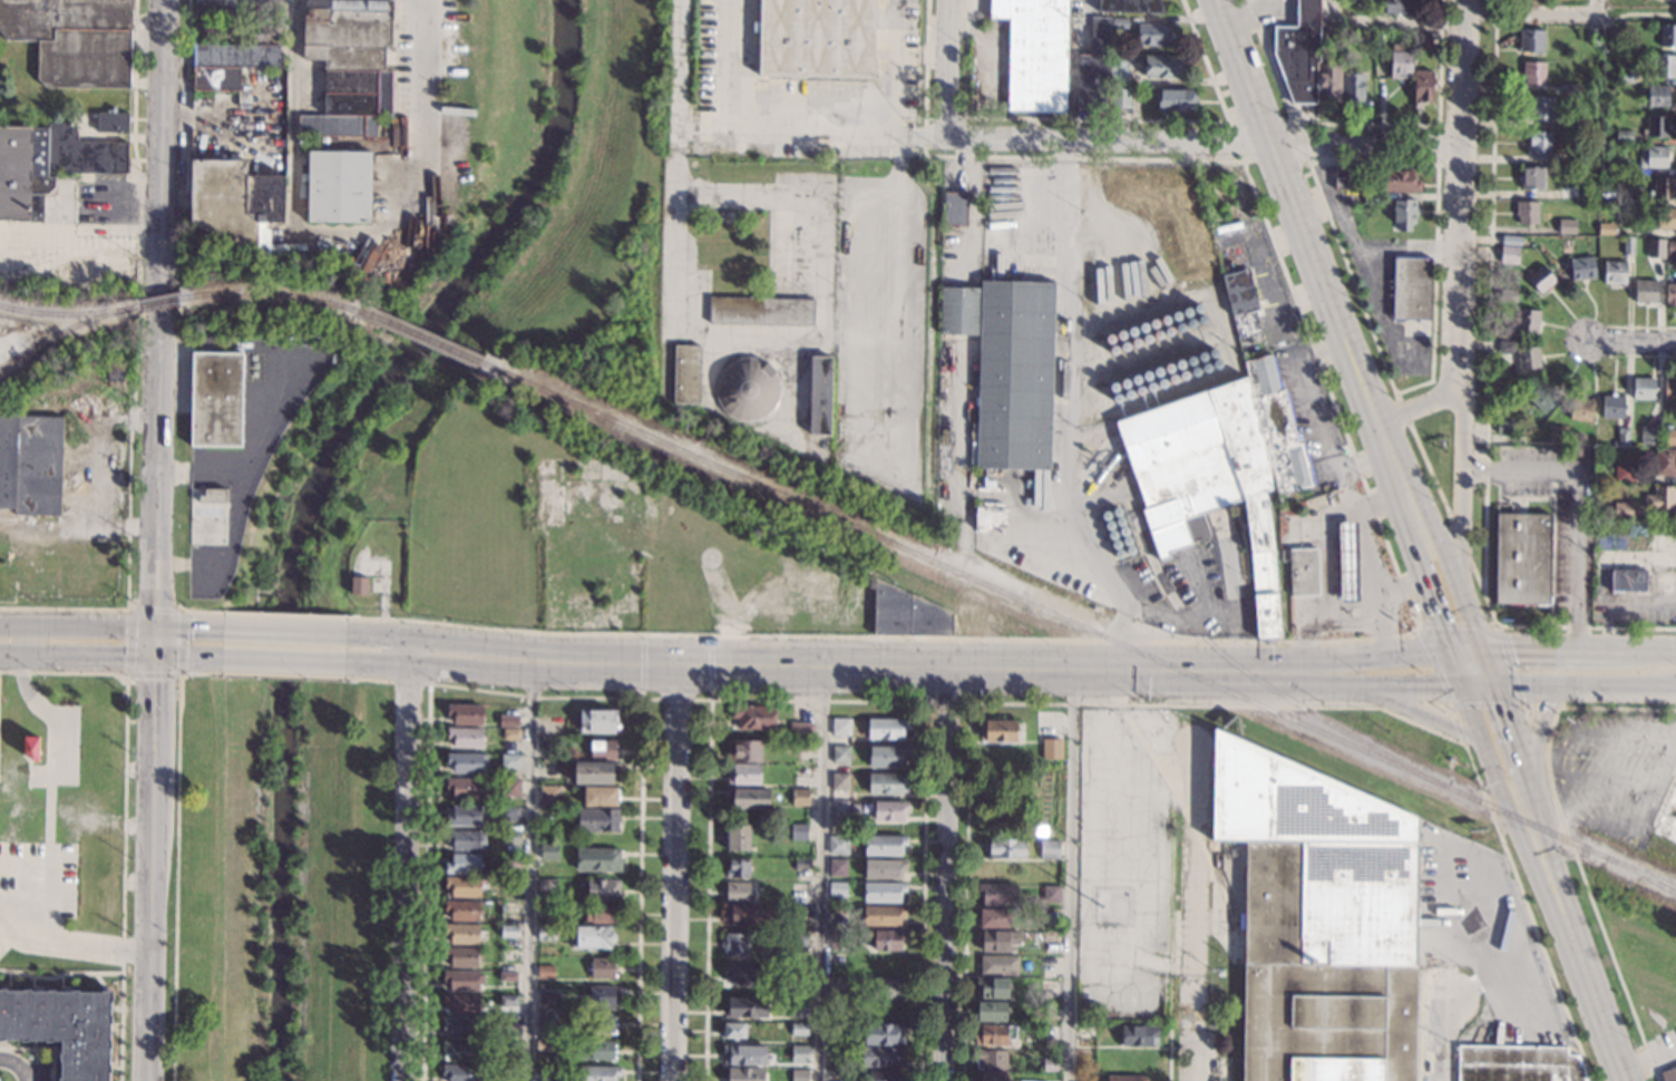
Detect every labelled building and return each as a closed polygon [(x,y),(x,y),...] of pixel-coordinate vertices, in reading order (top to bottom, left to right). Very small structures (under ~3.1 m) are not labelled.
[(6,40),(0,33),(0,0),(131,0),(129,88),(45,87),(37,78),(38,40),(6,40)] [(195,18),(196,0),(234,0),(233,19),(195,18)] [(303,59),(304,0),(392,0),(391,47),(384,47),(384,70),(391,70),(391,116),(378,116),(377,136),(298,135),(298,116),(324,116),(325,59),(303,59)] [(758,75),(759,0),(875,0),(873,78),(758,75)] [(990,18),(990,0),(1067,0),(1065,113),(1006,111),(1008,19),(990,18)] [(1098,11),(1098,0),(1160,0),(1165,12),(1098,11)] [(1297,27),(1298,0),(1321,0),(1319,62),(1317,62),(1317,104),(1294,105),(1274,56),(1276,27),(1297,27)] [(1383,13),(1384,0),(1409,0),(1409,3),(1413,3),(1413,13),(1383,13)] [(1128,28),(1112,28),(1112,18),(1128,18),(1128,28)] [(235,29),(228,29),(228,39),(204,39),(204,20),(236,21),(235,29)] [(1166,25),(1165,27),(1170,27),(1169,46),(1137,45),(1138,23),(1166,25)] [(1660,23),(1675,24),(1675,46),(1659,46),(1660,23)] [(1372,43),(1361,43),(1361,27),(1372,27),(1372,43)] [(1390,43),(1384,43),(1384,58),(1375,58),(1375,27),(1390,27),(1390,43)] [(1612,43),(1602,43),(1602,28),(1612,28),(1612,43)] [(1599,45),(1589,45),(1588,29),(1599,29),(1599,45)] [(1543,52),(1519,52),(1519,30),(1543,31),(1543,52)] [(1430,51),(1413,51),(1413,33),(1430,33),(1430,51)] [(281,45),(277,45),(277,56),(281,56),(281,68),(240,67),(240,89),(251,89),(251,108),(237,108),(237,89),(194,89),(194,45),(254,45),(254,35),(281,35),(281,45)] [(1402,51),(1411,51),(1411,79),(1390,78),(1391,43),(1402,43),(1402,51)] [(1653,55),(1675,56),(1675,78),(1653,78),(1653,55)] [(1187,57),(1186,67),(1182,67),(1182,79),(1143,78),(1144,56),(1187,57)] [(715,59),(715,76),(699,75),(699,58),(715,59)] [(1124,61),(1124,68),(1127,68),(1127,86),(1110,85),(1110,60),(1124,61)] [(1545,85),(1524,84),(1524,75),(1521,75),(1522,61),(1545,61),(1545,85)] [(1341,101),(1318,100),(1318,65),(1341,65),(1341,101)] [(1633,82),(1617,81),(1617,69),(1633,70),(1633,82)] [(1432,103),(1422,103),(1422,109),(1414,109),(1414,101),(1412,101),(1413,70),(1432,70),(1432,103)] [(1364,74),(1363,107),(1351,107),(1351,101),(1343,101),(1344,72),(1364,74)] [(1579,95),(1563,94),(1563,84),(1579,84),(1579,95)] [(1667,107),(1647,106),(1647,85),(1668,86),(1667,107)] [(1196,100),(1193,100),(1193,111),(1157,110),(1158,89),(1197,90),(1196,100)] [(1553,108),(1559,108),(1558,119),(1527,119),(1527,115),(1529,116),(1530,96),(1553,97),(1553,108)] [(126,133),(96,132),(97,113),(127,113),(126,133)] [(1667,137),(1641,137),(1641,129),(1647,129),(1647,116),(1668,116),(1667,137)] [(1589,129),(1572,129),(1573,117),(1589,117),(1589,129)] [(42,222),(0,220),(0,127),(48,128),(48,123),(70,123),(70,130),(77,130),(77,142),(127,143),(126,173),(47,172),(47,176),(53,176),(55,179),(56,179),(57,193),(52,196),(43,196),(42,222)] [(1631,143),(1616,142),(1616,130),(1631,130),(1631,143)] [(1550,154),(1531,154),(1531,145),(1528,145),(1528,132),(1551,132),(1550,154)] [(1666,167),(1638,167),(1639,147),(1666,147),(1666,167)] [(370,223),(306,222),(308,150),(371,152),(370,223)] [(1589,164),(1573,164),(1573,152),(1590,152),(1589,164)] [(245,175),(284,176),(283,222),(266,222),(267,230),(270,230),(269,253),(256,253),(256,256),(207,233),(205,230),(202,230),(191,224),(191,159),(245,160),(245,175)] [(1615,173),(1598,173),(1599,162),(1615,162),(1615,173)] [(1543,189),(1520,188),(1520,166),(1545,166),(1543,189)] [(1362,168),(1361,191),(1334,189),(1335,168),(1362,168)] [(1414,181),(1421,181),(1421,193),(1380,192),(1380,171),(1414,171),(1414,181)] [(1674,198),(1648,197),(1648,191),(1654,191),(1654,177),(1674,177),(1674,198)] [(1576,198),(1559,198),(1559,186),(1576,186),(1576,198)] [(1615,204),(1599,204),(1599,192),(1615,193),(1615,204)] [(967,193),(966,225),(943,224),(943,193),(967,193)] [(1381,206),(1363,205),(1363,193),(1381,193),(1381,206)] [(1415,207),(1417,207),(1417,224),(1415,224),(1415,231),(1388,231),(1387,221),(1393,221),(1392,198),(1415,198),(1415,207)] [(1537,224),(1518,224),(1518,214),(1514,214),(1516,201),(1538,202),(1537,224)] [(1657,207),(1675,207),(1675,224),(1675,229),(1645,228),(1646,218),(1656,218),(1657,207)] [(1575,234),(1558,234),(1558,218),(1575,220),(1575,234)] [(1614,235),(1598,234),(1598,223),(1614,223),(1614,235)] [(1521,236),(1520,245),(1501,244),(1501,235),(1521,236)] [(1634,237),(1633,254),(1623,254),(1623,236),(1634,237)] [(1665,238),(1647,238),(1647,258),(1665,257),(1665,238)] [(744,266),(694,265),(695,240),(744,241),(744,266)] [(1646,240),(1645,250),(1637,250),(1637,240),(1646,240)] [(1667,241),(1675,241),(1675,263),(1666,263),(1667,241)] [(1519,247),(1518,264),(1500,263),(1501,246),(1519,247)] [(1595,279),(1571,281),(1569,259),(1592,256),(1595,279)] [(1430,320),(1392,320),(1394,257),(1431,257),(1430,320)] [(1626,262),(1626,284),(1602,283),(1604,261),(1626,262)] [(1556,281),(1539,294),(1526,277),(1541,264),(1556,281)] [(1260,312),(1255,313),(1258,323),(1257,323),(1259,332),(1237,338),(1221,276),(1249,269),(1260,312)] [(1054,282),(1050,469),(976,468),(981,280),(1054,282)] [(1656,303),(1634,303),(1635,281),(1656,281),(1656,303)] [(1666,283),(1675,284),(1675,306),(1665,305),(1666,283)] [(978,334),(939,333),(941,286),(978,288),(978,334)] [(1518,290),(1517,302),(1499,301),(1500,288),(1518,290)] [(811,325),(709,323),(709,296),(812,299),(811,325)] [(1538,310),(1537,324),(1536,324),(1534,332),(1517,331),(1518,309),(1538,310)] [(1514,341),(1513,353),(1498,352),(1498,340),(1514,341)] [(700,403),(673,403),(674,345),(701,347),(700,403)] [(1540,368),(1518,370),(1516,348),(1537,345),(1540,368)] [(242,353),(241,446),(191,446),(192,352),(242,353)] [(1270,354),(1279,390),(1284,389),(1297,442),(1302,441),(1314,487),(1277,496),(1271,488),(1264,491),(1266,501),(1269,500),(1269,505),(1266,506),(1273,552),(1280,636),(1257,639),(1250,553),(1244,500),(1243,498),(1201,514),(1209,535),(1190,542),(1191,544),(1167,553),(1169,557),(1160,561),(1142,510),(1146,509),(1114,421),(1246,377),(1243,361),(1270,354)] [(124,381),(107,380),(107,356),(124,357),(124,381)] [(751,357),(760,359),(771,368),(776,374),(779,383),(779,392),(777,401),(772,409),(767,416),(759,420),(750,421),(741,421),(732,418),(724,413),(719,406),(715,398),(714,389),(718,376),(725,364),(738,358),(751,357)] [(829,436),(811,435),(811,432),(809,432),(810,358),(812,358),(812,357),(830,357),(829,436)] [(1654,379),(1655,399),(1633,399),(1633,378),(1654,379)] [(1664,378),(1675,378),(1675,400),(1663,399),(1664,378)] [(1558,396),(1542,412),(1526,396),(1541,379),(1558,396)] [(1625,396),(1624,419),(1600,418),(1601,395),(1625,396)] [(1594,400),(1589,423),(1568,420),(1572,397),(1594,400)] [(13,512),(0,512),(0,414),(13,403),(18,403),(18,416),(62,417),(61,484),(65,484),(65,491),(60,491),(59,515),(13,514),(13,512)] [(1512,432),(1497,432),(1495,422),(1512,422),(1512,432)] [(1548,442),(1564,442),(1564,426),(1548,426),(1548,442)] [(1660,445),(1640,444),(1640,427),(1645,427),(1660,427),(1660,445)] [(1629,446),(1617,446),(1618,428),(1629,428),(1629,446)] [(1663,429),(1675,429),(1675,446),(1663,446),(1663,429)] [(1513,435),(1513,446),(1495,445),(1497,435),(1513,435)] [(1655,449),(1675,449),(1675,476),(1655,476),(1655,449)] [(1633,481),(1615,481),(1615,464),(1633,465),(1633,481)] [(1674,509),(1644,509),(1644,495),(1654,496),(1654,486),(1674,486),(1674,509)] [(225,544),(191,544),(191,489),(192,489),(225,489),(225,544)] [(1630,518),(1614,519),(1612,503),(1630,503),(1630,518)] [(1549,604),(1494,603),(1497,514),(1551,515),(1549,604)] [(1357,581),(1338,582),(1337,523),(1356,522),(1357,581)] [(1319,594),(1290,596),(1289,548),(1317,547),(1319,594)] [(1646,592),(1610,592),(1610,569),(1647,571),(1646,592)] [(367,594),(350,594),(351,577),(364,577),(368,577),(367,594)] [(952,613),(952,635),(874,634),(875,581),(879,580),(952,613)] [(480,712),(484,712),(484,718),(479,718),(479,722),(452,723),(452,714),(446,714),(446,704),(480,704),(480,712)] [(773,707),(773,729),(737,728),(737,717),(729,717),(729,704),(773,707)] [(614,721),(612,721),(612,733),(577,732),(578,708),(615,709),(614,721)] [(518,717),(517,728),(499,727),(499,715),(518,717)] [(848,719),(847,733),(831,733),(831,719),(848,719)] [(908,729),(900,729),(900,738),(865,738),(866,719),(908,719),(908,729)] [(1015,742),(985,742),(985,740),(980,740),(980,722),(984,722),(984,719),(1016,720),(1015,742)] [(480,736),(484,736),(484,741),(480,741),(479,747),(452,747),(452,739),(446,739),(446,728),(480,728),(480,736)] [(518,729),(518,739),(501,738),(503,729),(518,729)] [(1415,965),(1413,1080),(1243,1080),(1245,928),(1238,929),(1238,914),(1245,914),(1246,840),(1210,840),(1212,729),(1417,818),(1415,965)] [(40,738),(39,762),(33,761),(23,749),(25,736),(40,738)] [(613,758),(587,758),(587,739),(614,740),(613,758)] [(758,762),(727,761),(728,740),(759,740),(758,762)] [(1062,763),(1041,762),(1041,743),(1063,743),(1062,763)] [(907,754),(900,754),(900,767),(867,767),(867,744),(907,744),(907,754)] [(847,762),(830,762),(830,746),(844,746),(847,746),(847,762)] [(485,766),(480,769),(480,772),(448,771),(448,765),(445,765),(446,752),(485,753),(485,766)] [(519,768),(500,767),(500,754),(501,754),(519,754),(519,768)] [(1645,831),(1675,760),(1675,845),(1645,831)] [(613,782),(572,782),(573,761),(613,762),(613,782)] [(759,765),(759,783),(725,782),(725,763),(759,765)] [(808,766),(808,776),(792,776),(792,766),(808,766)] [(847,789),(830,789),(830,772),(847,773),(847,789)] [(907,783),(900,782),(900,793),(867,793),(867,772),(907,773),(907,783)] [(484,797),(451,796),(451,789),(445,789),(445,777),(485,778),(484,797)] [(519,779),(518,795),(503,795),(503,779),(519,779)] [(557,804),(538,804),(538,786),(558,787),(557,804)] [(615,805),(583,805),(583,786),(616,787),(615,805)] [(767,809),(730,809),(730,808),(725,808),(725,789),(731,789),(731,787),(767,788),(767,809)] [(807,789),(807,806),(790,805),(790,788),(807,789)] [(906,812),(902,812),(902,821),(873,820),(873,800),(906,800),(906,812)] [(845,818),(828,817),(829,801),(846,801),(845,818)] [(484,818),(478,818),(478,825),(446,824),(446,812),(451,812),(451,805),(484,805),(484,818)] [(517,819),(505,819),(505,807),(518,807),(517,819)] [(555,822),(539,822),(539,807),(556,808),(555,822)] [(617,831),(576,830),(577,808),(617,809),(617,831)] [(747,849),(725,849),(725,840),(723,840),(723,832),(725,832),(725,824),(748,825),(747,849)] [(805,839),(789,839),(789,824),(805,825),(805,839)] [(484,844),(477,844),(477,850),(451,849),(451,840),(445,840),(446,829),(484,830),(484,844)] [(518,841),(500,841),(500,829),(518,829),(518,841)] [(905,845),(898,845),(898,855),(863,855),(863,836),(905,836),(905,845)] [(848,855),(828,855),(828,837),(844,837),(848,837),(848,855)] [(1024,858),(988,857),(988,850),(982,849),(982,838),(1025,839),(1024,858)] [(1058,859),(1040,859),(1041,839),(1059,840),(1058,859)] [(558,845),(557,860),(539,859),(540,844),(558,845)] [(618,848),(617,859),(620,859),(620,870),(575,869),(575,847),(618,848)] [(479,864),(481,864),(481,870),(478,870),(478,874),(445,874),(445,863),(452,863),(452,854),(479,854),(479,864)] [(748,865),(750,865),(750,871),(747,871),(747,876),(723,876),(724,868),(728,868),(728,858),(748,859),(748,865)] [(809,868),(792,867),(792,858),(809,859),(809,868)] [(845,875),(827,875),(828,859),(845,859),(845,875)] [(906,869),(898,869),(898,878),(864,877),(864,859),(906,859),(906,869)] [(478,886),(480,886),(480,890),(477,890),(477,896),(450,896),(450,887),(444,887),(444,877),(478,877),(478,886)] [(553,892),(537,890),(537,878),(553,878),(553,892)] [(617,899),(585,898),(586,879),(618,879),(617,899)] [(747,900),(723,900),(724,882),(747,883),(747,900)] [(807,883),(807,895),(790,895),(790,883),(807,883)] [(844,896),(827,896),(828,883),(845,884),(844,896)] [(906,892),(897,893),(897,902),(863,902),(863,884),(906,883),(906,892)] [(1014,905),(981,904),(981,895),(976,895),(976,884),(1014,885),(1014,905)] [(1059,903),(1042,903),(1042,886),(1060,886),(1059,903)] [(477,919),(450,918),(450,912),(444,912),(444,900),(477,900),(477,919)] [(555,919),(537,919),(537,904),(555,904),(555,919)] [(615,913),(616,913),(616,916),(614,916),(614,923),(584,923),(584,905),(614,905),(615,913)] [(767,905),(767,924),(729,923),(729,922),(723,922),(724,906),(729,906),(729,905),(767,905)] [(807,922),(788,922),(789,905),(807,906),(807,922)] [(905,916),(896,916),(896,925),(861,925),(861,906),(905,906),(905,916)] [(1008,928),(980,927),(980,909),(1008,910),(1008,928)] [(554,941),(537,939),(537,924),(554,925),(554,941)] [(478,931),(483,931),(483,937),(476,937),(476,943),(449,943),(449,935),(442,935),(442,925),(478,925),(478,931)] [(516,937),(500,937),(500,925),(516,926),(516,937)] [(610,931),(614,933),(614,939),(608,943),(608,948),(568,947),(568,937),(574,937),(574,925),(610,926),(610,931)] [(849,947),(828,947),(828,929),(845,929),(850,929),(849,947)] [(904,941),(897,941),(897,951),(873,951),(873,931),(904,931),(904,941)] [(1019,945),(1012,945),(1011,952),(981,952),(981,941),(977,941),(977,931),(1019,932),(1019,945)] [(805,932),(805,945),(787,945),(787,942),(782,942),(782,935),(788,935),(788,932),(805,932)] [(747,956),(724,956),(724,948),(720,948),(720,942),(724,942),(724,933),(747,933),(747,956)] [(477,956),(480,956),(480,961),(476,961),(476,966),(449,966),(449,958),(444,958),(444,947),(477,947),(477,956)] [(516,961),(499,960),(500,948),(516,948),(516,961)] [(1016,974),(980,974),(980,955),(1017,956),(1016,974)] [(612,967),(615,967),(615,972),(612,972),(612,978),(589,977),(589,972),(586,972),(586,967),(591,967),(591,958),(612,958),(612,967)] [(757,986),(729,985),(729,975),(722,975),(722,963),(758,964),(757,986)] [(553,977),(537,977),(537,965),(553,966),(553,977)] [(806,981),(788,981),(788,965),(806,965),(806,981)] [(477,975),(483,975),(483,985),(476,985),(476,990),(448,990),(448,983),(444,983),(444,971),(477,971),(477,975)] [(515,981),(499,981),(499,972),(515,972),(515,981)] [(842,994),(826,994),(827,977),(842,977),(842,994)] [(903,999),(871,999),(871,977),(904,978),(903,999)] [(1007,999),(980,999),(980,996),(975,995),(975,978),(1007,978),(1007,999)] [(616,993),(612,993),(612,1007),(579,1006),(579,985),(616,986),(616,993)] [(111,1075),(111,1080),(62,1080),(62,1064),(60,1064),(61,1056),(62,1056),(62,1049),(64,1043),(56,1043),(56,1044),(47,1044),(47,1043),(30,1042),(30,1044),(22,1044),(22,1042),(6,1042),(6,1044),(0,1043),(0,993),(0,991),(8,991),(8,993),(25,994),(25,992),(32,992),(32,994),(48,994),(48,992),(57,992),(57,994),(74,994),(74,992),(81,993),(81,994),(104,995),(104,993),(116,993),(115,1004),(113,1004),(113,1019),(114,1019),(114,1026),(113,1026),(111,1043),(114,1043),(114,1052),(111,1052),(111,1068),(114,1068),(113,1075),(111,1075)] [(477,1002),(480,1002),(480,1011),(476,1011),(476,1013),(448,1013),(448,1005),(442,1005),(442,994),(477,995),(477,1002)] [(515,996),(515,1006),(499,1006),(499,995),(515,996)] [(559,995),(559,1010),(538,1009),(538,995),(559,995)] [(766,1019),(727,1017),(727,1015),(722,1015),(722,1007),(727,1007),(727,999),(766,1000),(766,1019)] [(805,1016),(788,1016),(788,1000),(806,1001),(805,1016)] [(1005,1022),(976,1021),(977,1003),(1004,1003),(1005,1003),(1005,1022)] [(555,1031),(536,1031),(537,1012),(554,1012),(555,1013),(555,1031)] [(612,1022),(615,1022),(615,1026),(612,1026),(612,1033),(586,1032),(586,1024),(588,1024),(589,1014),(612,1014),(612,1022)] [(477,1025),(484,1025),(484,1035),(476,1035),(476,1036),(448,1036),(448,1028),(441,1028),(441,1017),(477,1017),(477,1025)] [(743,1024),(743,1036),(721,1036),(721,1023),(743,1024)] [(806,1036),(790,1035),(790,1023),(806,1023),(806,1036)] [(842,1040),(829,1040),(829,1023),(844,1023),(842,1040)] [(902,1044),(863,1044),(863,1024),(903,1025),(902,1044)] [(1014,1040),(1008,1040),(1008,1045),(993,1044),(993,1046),(983,1046),(983,1044),(973,1044),(974,1025),(1014,1025),(1014,1040)] [(1156,1046),(1121,1045),(1121,1026),(1156,1028),(1156,1046)] [(1094,1040),(1076,1039),(1076,1028),(1095,1028),(1094,1040)] [(476,1043),(483,1043),(481,1059),(476,1059),(476,1061),(444,1060),(444,1052),(441,1052),(441,1041),(476,1041),(476,1043)] [(552,1060),(535,1060),(536,1041),(552,1041),(552,1060)] [(611,1050),(615,1050),(615,1054),(611,1054),(611,1061),(588,1060),(588,1059),(579,1059),(579,1041),(611,1041),(611,1050)] [(516,1055),(499,1055),(499,1042),(517,1042),(516,1055)] [(763,1064),(722,1063),(722,1054),(721,1054),(721,1043),(763,1044),(763,1064)] [(806,1062),(790,1062),(790,1045),(807,1045),(806,1062)] [(902,1067),(859,1065),(860,1046),(902,1048),(902,1067)] [(1586,1075),(1586,1080),(1457,1080),(1458,1046),(1567,1048),(1567,1054),(1577,1055),(1584,1070),(1584,1074),(1586,1075)] [(841,1064),(825,1063),(826,1048),(841,1048),(841,1064)] [(1004,1068),(975,1068),(976,1060),(974,1060),(974,1050),(1005,1050),(1004,1068)] [(1058,1071),(1039,1071),(1039,1058),(1058,1058),(1058,1071)] [(475,1080),(446,1080),(446,1075),(440,1075),(440,1064),(475,1065),(475,1069),(481,1069),(481,1080),(475,1080)] [(517,1065),(516,1080),(499,1080),(500,1064),(517,1065)] [(550,1067),(550,1080),(534,1080),(535,1065),(550,1067)] [(613,1075),(613,1080),(575,1080),(575,1067),(618,1067),(618,1075),(613,1075)] [(762,1068),(762,1080),(725,1080),(725,1067),(762,1068)] [(1659,1073),(1675,1067),(1675,1080),(1662,1080),(1659,1073)] [(806,1070),(806,1080),(790,1080),(790,1069),(805,1070),(806,1070)] [(896,1070),(896,1080),(867,1080),(867,1070),(896,1070)] [(1006,1072),(1006,1080),(981,1080),(981,1071),(1006,1072)]
